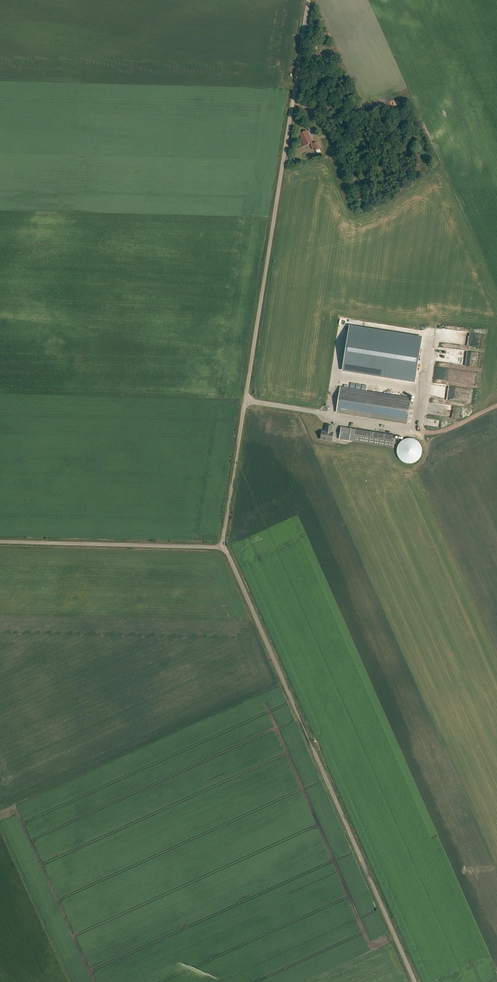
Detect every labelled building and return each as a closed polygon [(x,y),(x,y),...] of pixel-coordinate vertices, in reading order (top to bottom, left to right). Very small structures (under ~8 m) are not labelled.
[(313,151),(315,150),(317,154),(321,153),(316,141),(312,143),(306,130),(299,133),(301,137),(300,137),(304,146),(310,143),(313,151)] [(350,326),(343,370),(415,381),(422,337),(350,326)] [(336,412),(407,423),(411,399),(340,388),(336,412)] [(321,439),(332,441),(333,433),(331,432),(332,426),(326,425),(325,431),(322,431),(321,439)] [(339,439),(354,441),(356,430),(341,427),(339,439)] [(354,441),(393,448),(395,436),(356,430),(354,441)] [(400,461),(418,462),(419,457),(418,457),(418,455),(417,455),(417,452),(400,451),(400,461)]
